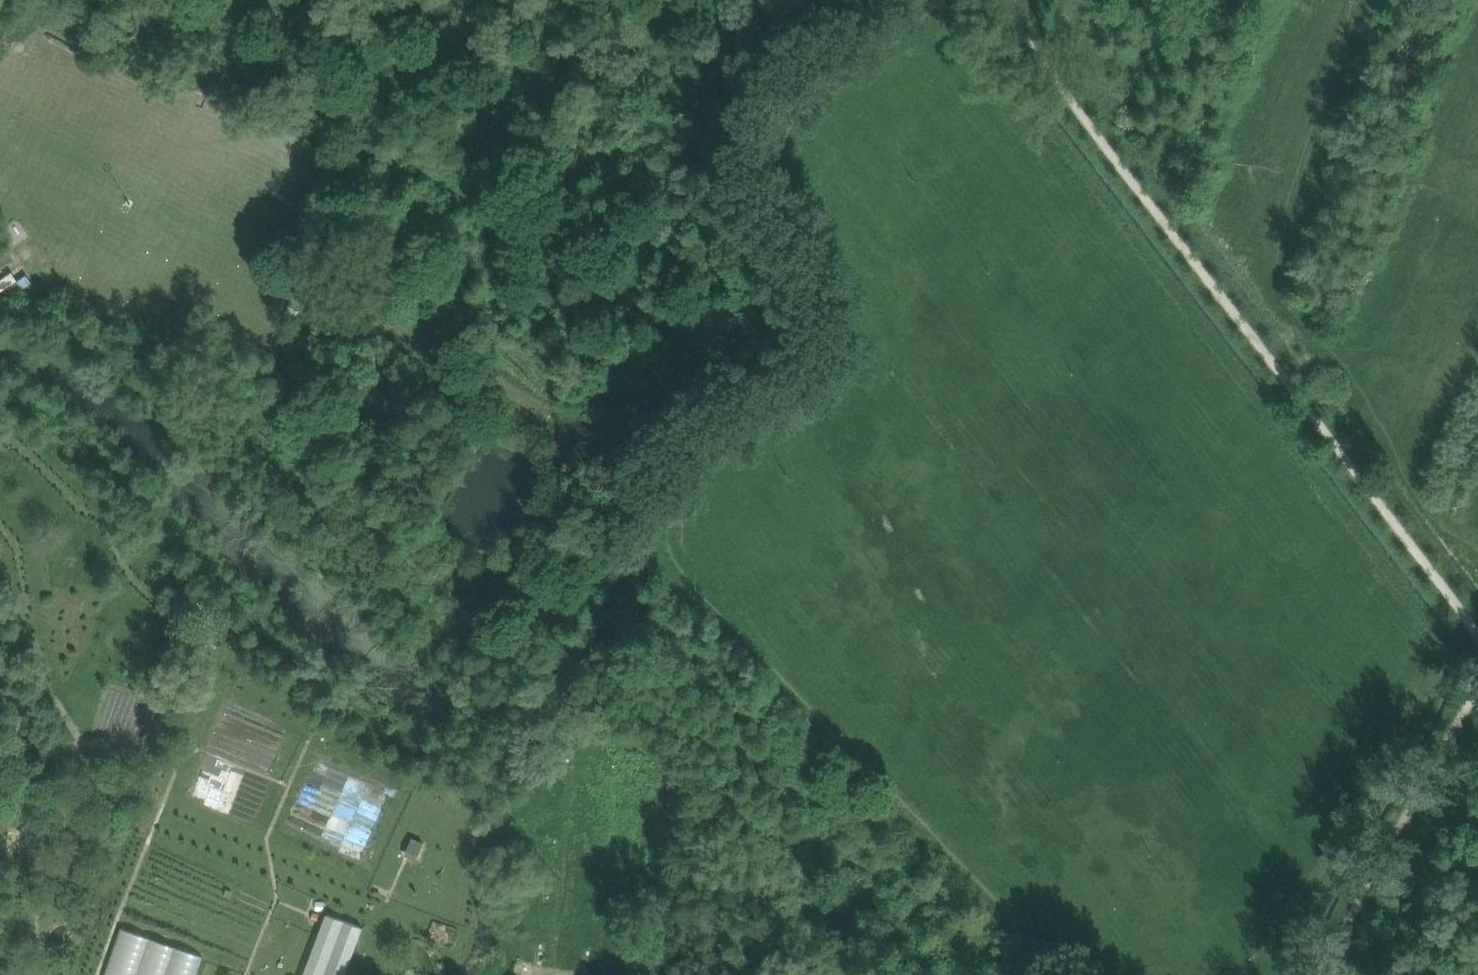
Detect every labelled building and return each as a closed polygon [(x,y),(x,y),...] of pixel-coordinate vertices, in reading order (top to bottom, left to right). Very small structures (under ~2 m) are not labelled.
[(299,974),(343,974),(359,924),(320,911),(299,974)] [(105,974),(195,974),(202,953),(120,928),(105,974)]
